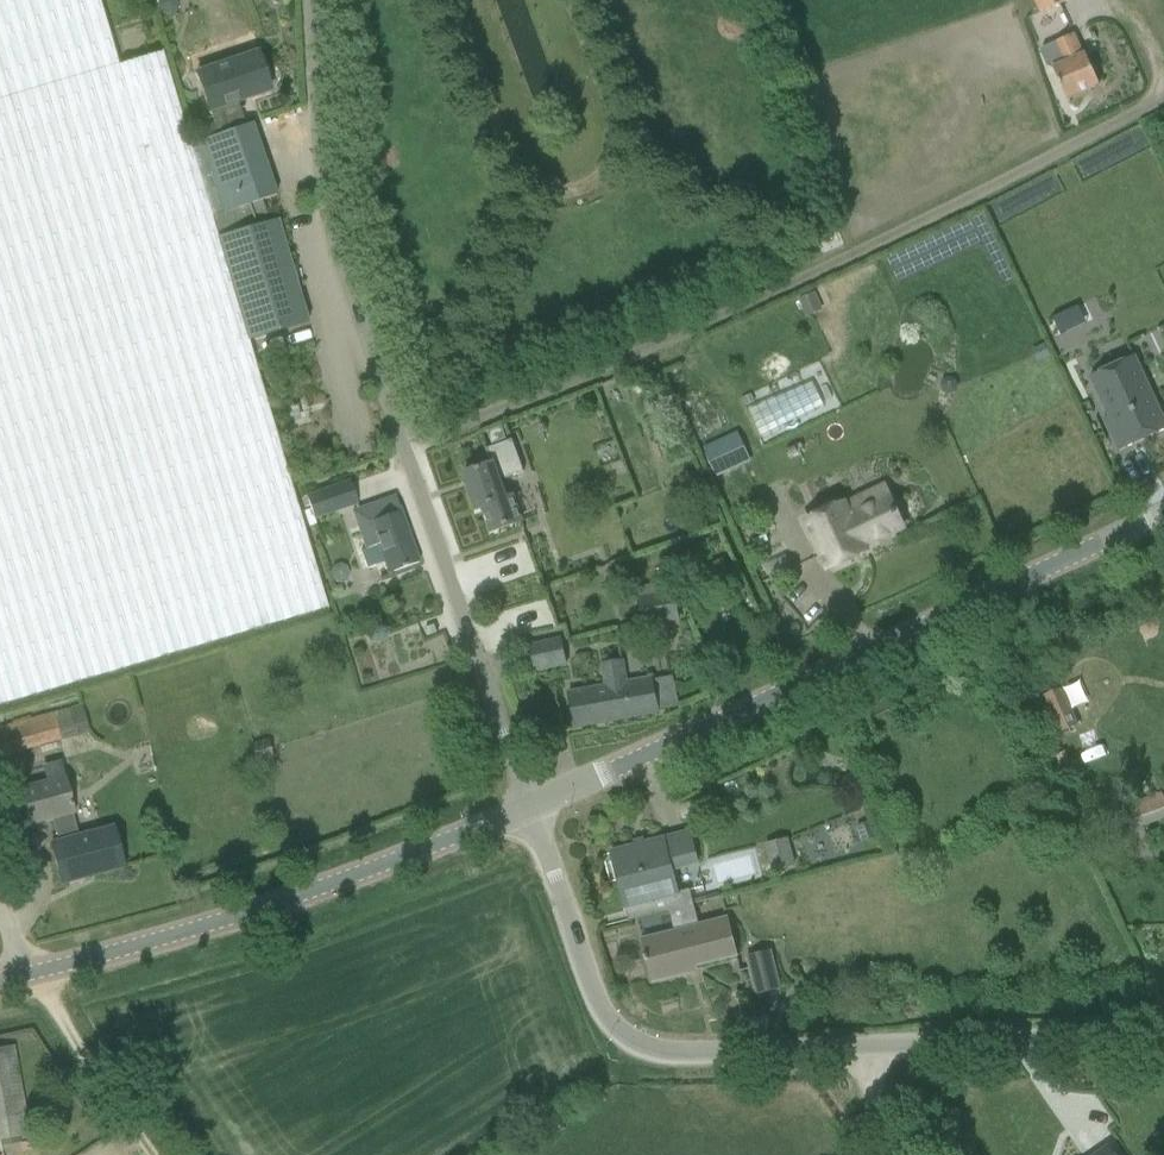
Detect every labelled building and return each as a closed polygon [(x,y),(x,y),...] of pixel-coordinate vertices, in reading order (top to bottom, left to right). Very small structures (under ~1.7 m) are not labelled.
[(249,341),(191,145),(164,53),(120,66),(100,0),(0,0),(0,706),(328,610),(249,341)] [(162,15),(171,16),(178,10),(179,0),(156,0),(156,7),(162,15)] [(720,11),(738,5),(737,0),(716,0),(720,11)] [(1041,15),(1073,0),(1034,0),(1041,15)] [(1067,99),(1100,85),(1086,53),(1084,53),(1076,35),(1043,49),(1042,52),(1048,67),(1054,70),(1067,99)] [(198,129),(202,141),(246,126),(237,101),(270,90),(258,53),(195,74),(208,111),(211,110),(215,123),(198,129)] [(252,124),(246,126),(202,141),(202,142),(191,145),(249,341),(307,323),(277,221),(268,223),(263,206),(261,201),(276,196),(252,124)] [(798,300),(807,318),(824,310),(815,292),(798,300)] [(1120,363),(1119,362),(1091,375),(1110,415),(1105,417),(1120,449),(1163,429),(1163,416),(1142,367),(1124,376),(1119,364),(1120,363)] [(941,386),(944,393),(950,395),(956,392),(959,387),(957,380),(951,377),(944,379),(941,386)] [(718,479),(751,462),(748,456),(737,432),(703,448),(715,473),(718,479)] [(487,450),(492,464),(464,474),(477,511),(484,509),(492,533),(522,522),(513,496),(506,499),(499,481),(525,472),(513,440),(487,450)] [(350,481),(327,489),(306,497),(313,519),(358,504),(350,481)] [(419,563),(395,496),(353,512),(367,551),(361,553),(367,571),(385,565),(388,574),(419,563)] [(850,517),(848,512),(843,503),(807,521),(811,529),(829,569),(866,552),(864,546),(904,527),(890,498),(850,517)] [(341,563),(333,566),(331,573),(334,581),(341,584),(348,581),(350,574),(347,567),(341,563)] [(639,599),(643,628),(680,622),(676,593),(639,599)] [(563,640),(553,642),(530,647),(535,671),(568,664),(563,640)] [(659,711),(678,707),(672,677),(655,680),(654,677),(629,682),(626,661),(601,664),(604,686),(569,693),(577,728),(660,713),(659,711)] [(1043,696),(1059,734),(1078,726),(1062,688),(1043,696)] [(59,742),(52,713),(30,720),(29,717),(12,722),(13,725),(0,728),(0,758),(59,742)] [(856,734),(861,746),(874,740),(868,728),(856,734)] [(62,883),(123,867),(113,827),(79,837),(74,816),(76,816),(67,777),(19,789),(28,826),(52,820),(58,843),(51,844),(62,883)] [(1109,812),(1118,839),(1163,821),(1163,797),(1162,793),(1109,812)] [(856,827),(864,843),(878,837),(870,820),(856,827)] [(681,894),(674,870),(698,863),(690,833),(611,853),(626,908),(630,921),(670,910),(694,903),(691,891),(681,894)] [(793,852),(769,859),(773,873),(797,866),(793,852)] [(670,910),(676,932),(643,940),(647,956),(645,957),(647,962),(648,962),(653,982),(686,973),(685,969),(738,956),(728,919),(700,926),(694,903),(670,910)] [(781,989),(776,966),(772,951),(749,957),(758,995),(781,989)] [(0,1049),(0,1141),(30,1135),(14,1046),(0,1049)] [(558,1116),(542,1126),(549,1139),(566,1129),(558,1116)]
